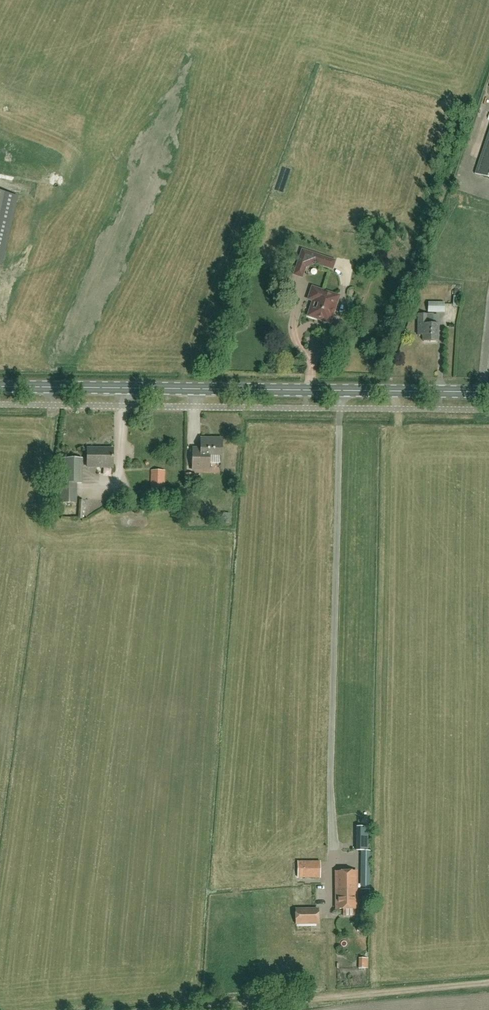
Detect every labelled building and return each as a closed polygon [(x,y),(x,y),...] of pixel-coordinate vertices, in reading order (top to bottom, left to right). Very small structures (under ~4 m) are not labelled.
[(488,178),(488,135),(476,174),(488,178)] [(16,196),(0,192),(0,265),(16,196)] [(302,250),(297,265),(305,268),(316,264),(324,266),(327,258),(302,250)] [(319,301),(323,291),(312,287),(309,296),(311,300),(313,301),(309,313),(311,317),(322,320),(325,312),(324,311),(326,305),(324,305),(324,302),(319,301)] [(339,296),(323,291),(319,301),(324,302),(324,305),(326,305),(324,311),(325,312),(322,320),(327,322),(331,320),(339,296)] [(445,313),(445,303),(428,303),(428,313),(445,313)] [(437,342),(438,325),(433,325),(433,315),(418,315),(418,335),(423,335),(423,341),(437,342)] [(192,457),(192,470),(209,470),(209,463),(221,463),(222,463),(222,440),(221,440),(209,440),(209,439),(201,439),(201,448),(193,448),(192,448),(192,457)] [(87,448),(87,467),(113,467),(113,449),(87,448)] [(61,458),(61,483),(61,503),(76,503),(77,483),(82,483),(82,458),(61,458)] [(165,491),(165,471),(151,470),(151,491),(165,491)] [(368,848),(368,828),(356,828),(356,848),(368,848)] [(361,851),(361,890),(370,890),(370,851),(361,851)] [(297,878),(320,878),(319,862),(297,862),(297,878)] [(335,872),(335,909),(356,909),(356,872),(335,872)] [(318,924),(317,910),(317,909),(295,910),(296,924),(318,924)] [(361,958),(361,969),(371,969),(371,958),(361,958)]
